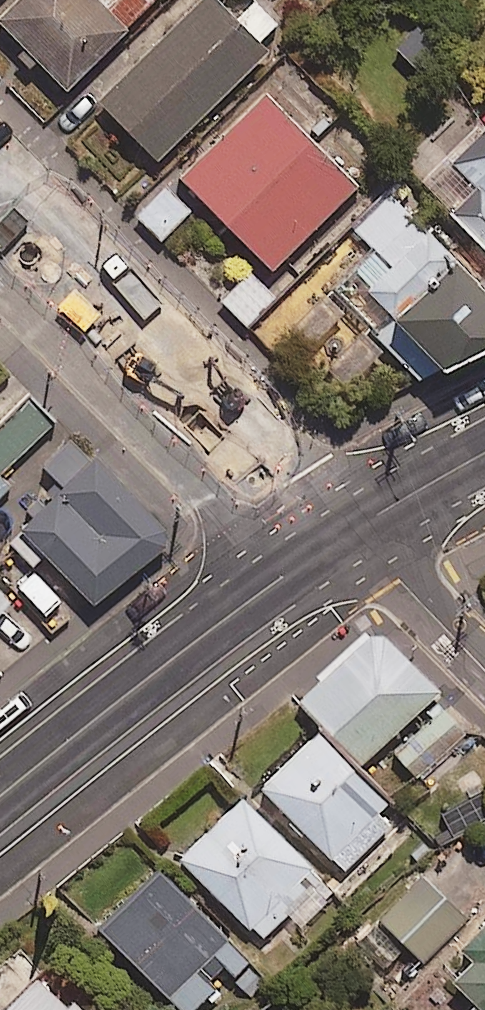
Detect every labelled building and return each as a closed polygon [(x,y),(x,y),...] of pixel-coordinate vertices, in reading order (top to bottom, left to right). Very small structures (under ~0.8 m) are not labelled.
[(125,0),(26,0),(0,26),(0,27),(71,96),(145,20),(125,0)] [(243,0),(200,0),(81,123),(148,187),(287,42),(243,0)] [(411,30),(391,52),(427,85),(447,64),(411,30)] [(378,182),(279,84),(187,177),(285,275),(378,182)] [(453,169),(474,191),(450,215),(484,251),(484,137),(453,169)] [(196,216),(166,190),(138,221),(168,248),(196,216)] [(419,384),(484,357),(484,294),(391,193),(352,229),(376,256),(335,294),(419,384)] [(376,256),(352,229),(249,330),(335,424),(419,384),(335,294),(376,256)] [(59,426),(32,399),(2,429),(0,427),(0,506),(15,492),(4,480),(59,426)] [(176,543),(75,439),(46,466),(64,485),(9,538),(38,568),(50,556),(104,612),(176,543)] [(17,614),(0,596),(0,630),(17,614)] [(314,721),(357,766),(439,686),(367,613),(311,668),(316,673),(291,698),(314,721)] [(436,700),(389,746),(417,775),(465,730),(436,700)] [(343,870),(391,824),(374,807),(386,796),(357,766),(314,721),(255,779),(343,870)] [(333,887),(234,790),(174,851),(260,935),(285,909),(299,922),(333,887)] [(215,986),(208,978),(222,964),(230,972),(245,957),(152,864),(94,922),(182,1009),(192,1009),(215,986)] [(419,869),(375,915),(423,959),(466,913),(419,869)] [(454,936),(465,947),(442,970),(468,996),(454,1009),(484,1009),(484,905),(454,936)] [(28,964),(0,991),(0,1009),(87,1009),(65,987),(58,994),(28,964)]
